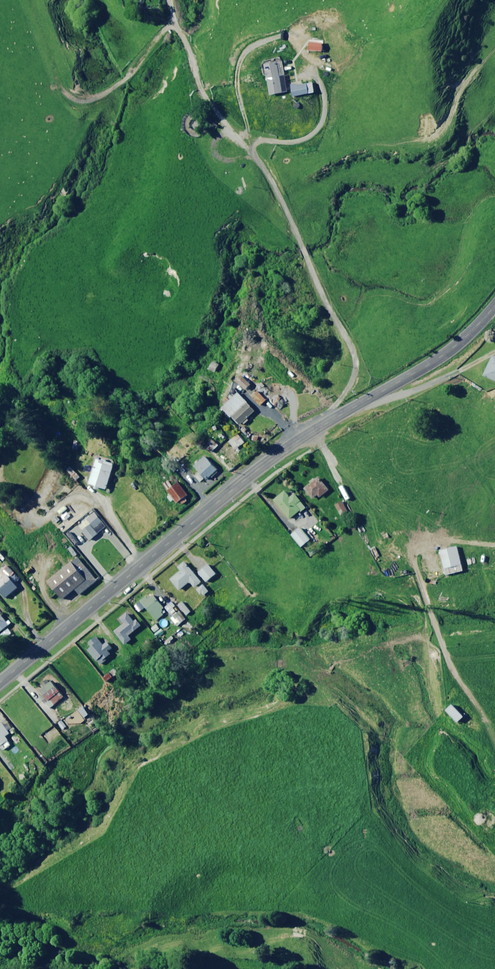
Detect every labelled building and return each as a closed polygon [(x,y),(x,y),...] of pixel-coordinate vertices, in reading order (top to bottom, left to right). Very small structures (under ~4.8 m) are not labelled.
[(288,92),(283,61),(267,64),(272,95),(288,92)] [(310,94),(308,83),(292,86),(294,97),(310,94)] [(493,355),(484,375),(494,381),(494,356),(493,355)] [(252,384),(243,376),(238,381),(247,389),(252,384)] [(252,406),(235,386),(220,400),(237,419),(252,406)] [(267,400),(257,391),(252,396),(262,405),(267,400)] [(227,442),(213,428),(202,440),(216,453),(227,442)] [(237,449),(246,442),(242,438),(239,435),(231,441),(237,449)] [(192,463),(204,474),(215,463),(202,452),(192,463)] [(102,485),(110,459),(95,454),(86,480),(102,485)] [(184,490),(175,478),(166,485),(174,497),(184,490)] [(330,490),(319,478),(305,489),(314,499),(318,495),(320,498),(330,490)] [(290,498),(286,491),(275,500),(290,519),(301,511),(302,512),(306,508),(295,494),(290,498)] [(349,512),(342,501),(335,505),(341,516),(349,512)] [(109,526),(96,510),(79,524),(92,540),(109,526)] [(310,541),(302,529),(293,535),(302,547),(310,541)] [(316,553),(311,545),(305,550),(310,557),(316,553)] [(464,571),(457,546),(439,551),(446,576),(464,571)] [(88,574),(73,556),(47,578),(62,595),(88,574)] [(199,577),(183,557),(176,562),(179,567),(169,575),(178,586),(188,578),(192,583),(199,577)] [(217,574),(209,565),(200,573),(208,582),(217,574)] [(8,574),(0,581),(0,590),(7,598),(19,588),(8,574)] [(211,591),(205,585),(199,590),(204,597),(211,591)] [(167,607),(157,594),(150,600),(148,597),(143,601),(158,621),(166,615),(163,611),(167,607)] [(193,612),(184,601),(180,605),(189,615),(193,612)] [(135,619),(128,611),(121,618),(126,624),(116,632),(127,645),(134,640),(130,636),(143,625),(137,618),(135,619)] [(0,612),(0,633),(10,625),(1,614),(0,612)] [(187,620),(180,612),(175,617),(182,624),(187,620)] [(117,646),(108,636),(101,643),(100,641),(89,651),(103,665),(108,661),(107,659),(112,654),(110,652),(117,646)] [(115,677),(111,673),(105,678),(109,682),(115,677)] [(66,696),(54,681),(38,694),(51,709),(66,696)] [(44,710),(37,701),(28,707),(35,716),(44,710)] [(465,717),(454,705),(448,710),(459,722),(465,717)] [(6,720),(0,725),(0,745),(4,751),(13,745),(7,737),(14,731),(6,720)]
